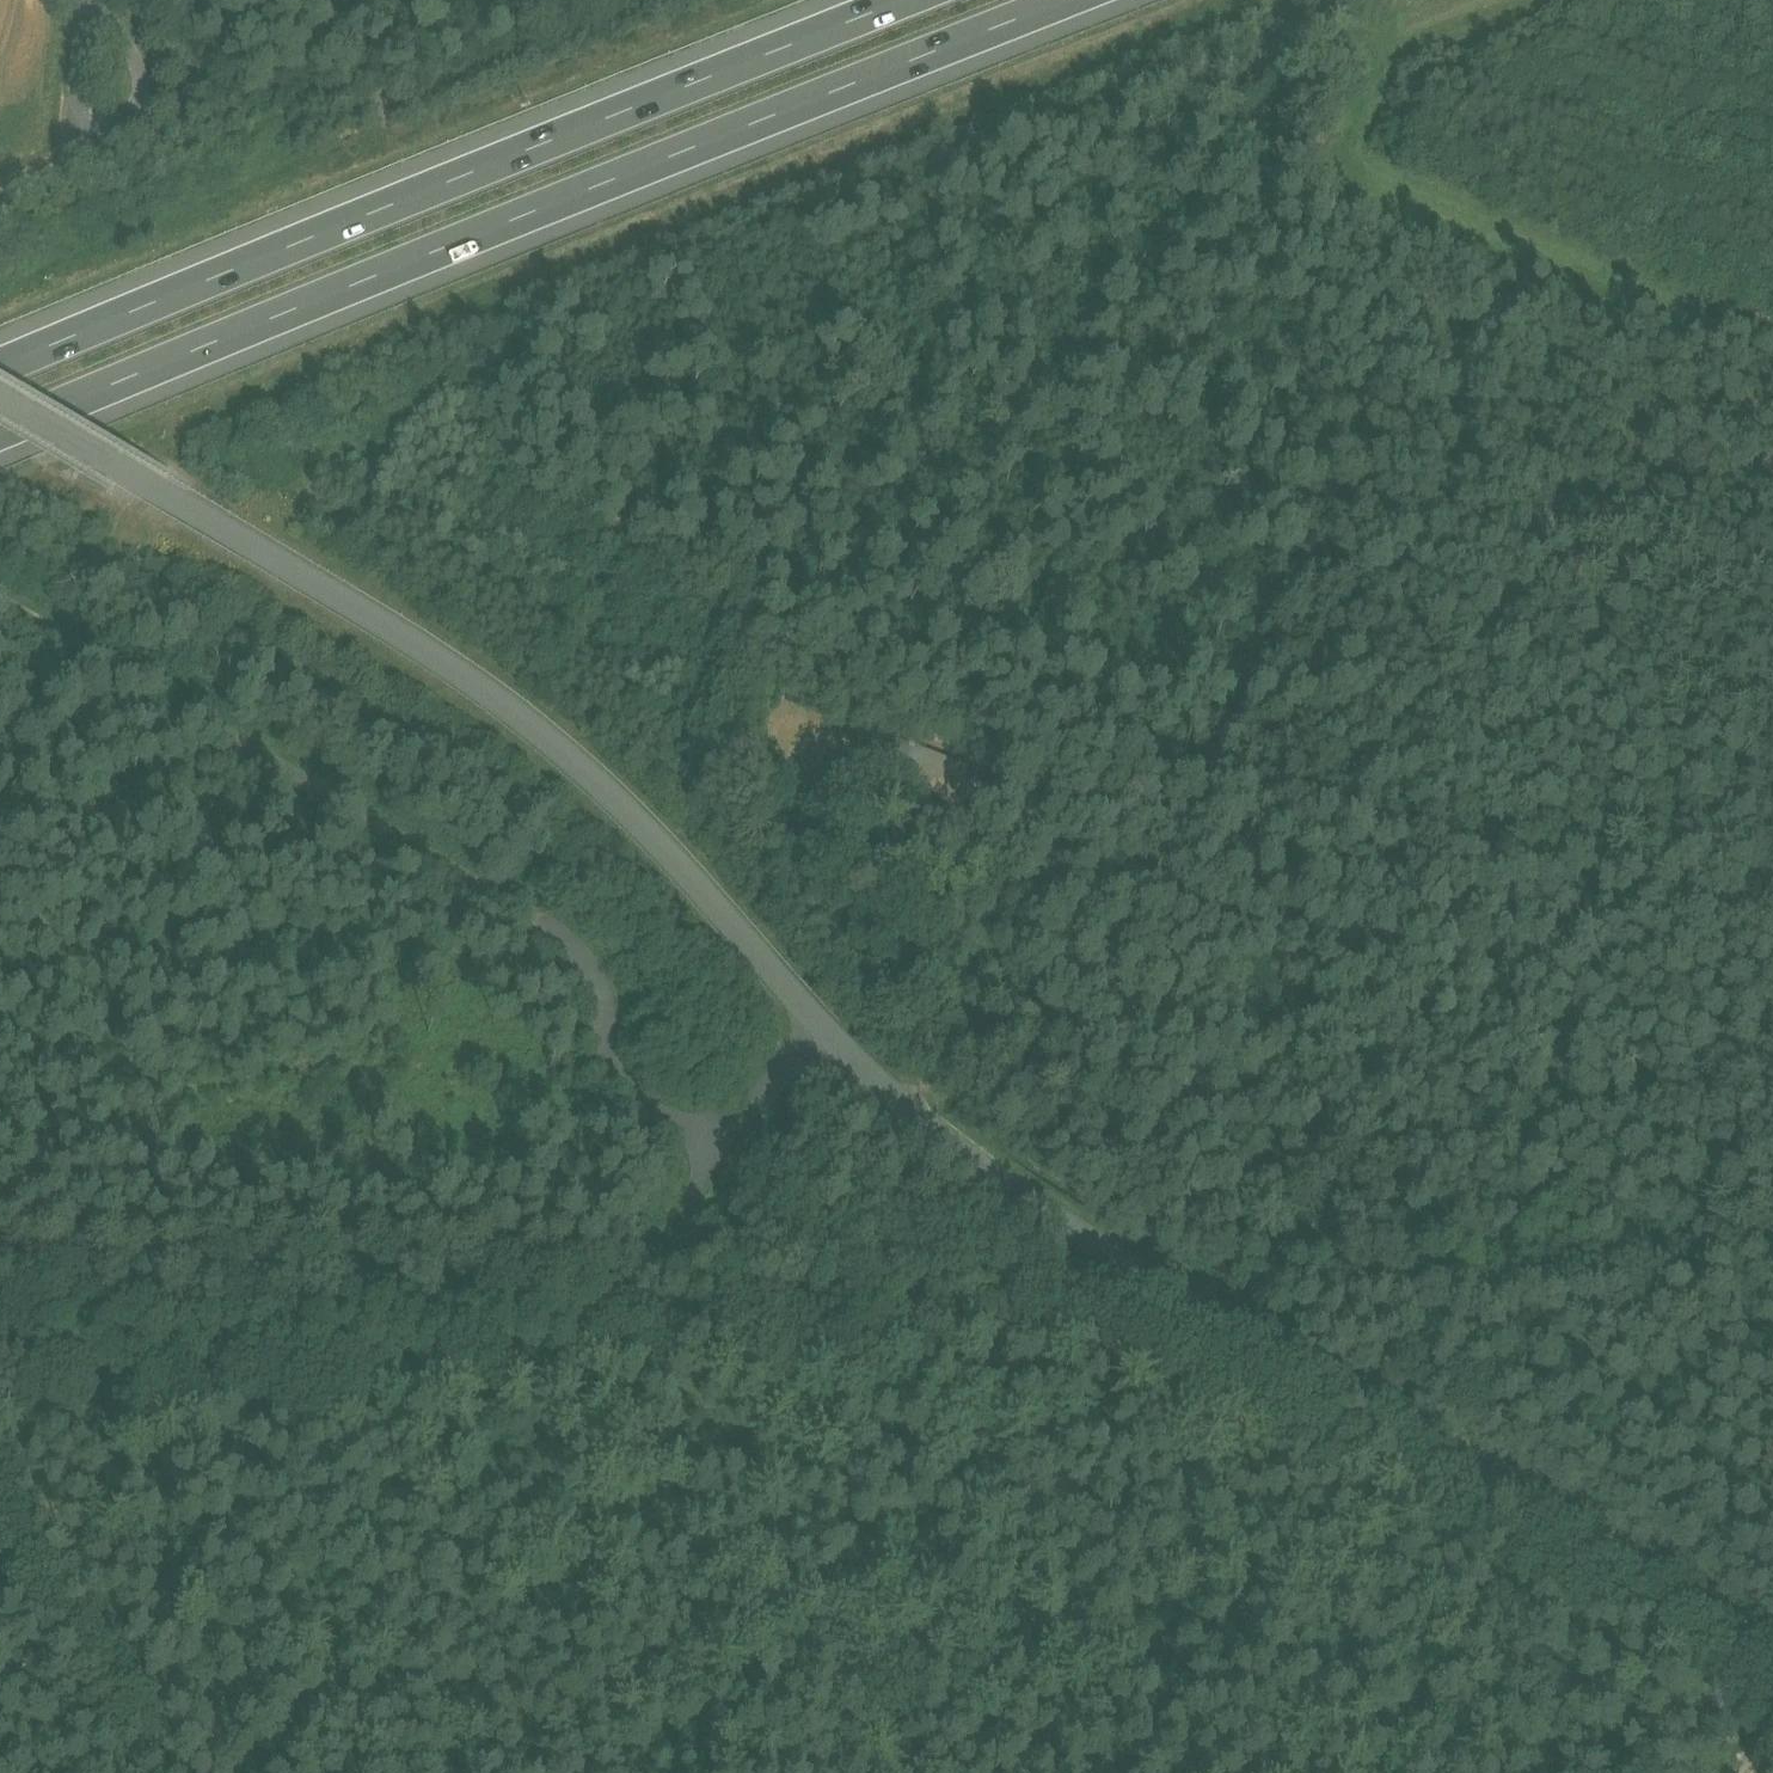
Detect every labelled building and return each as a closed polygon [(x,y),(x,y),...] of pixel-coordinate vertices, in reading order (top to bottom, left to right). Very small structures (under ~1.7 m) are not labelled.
[(866,744),(850,794),(968,830),(984,780),(866,744)]
